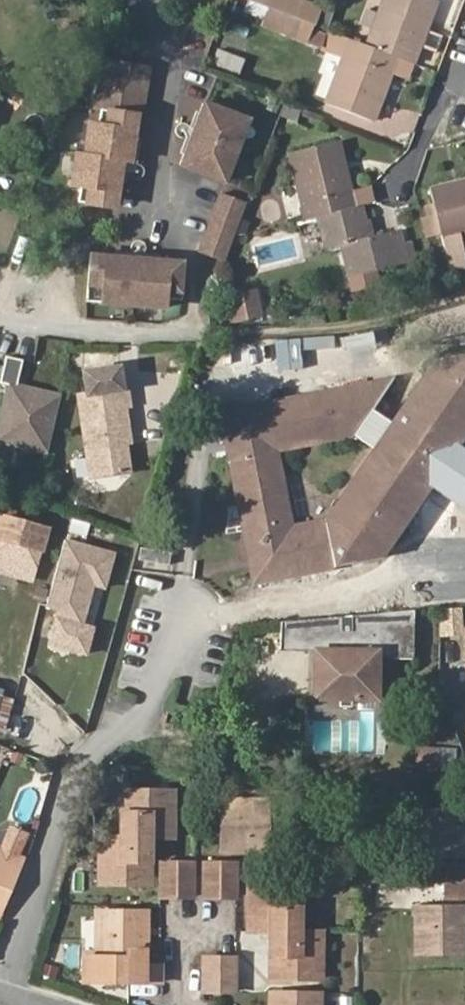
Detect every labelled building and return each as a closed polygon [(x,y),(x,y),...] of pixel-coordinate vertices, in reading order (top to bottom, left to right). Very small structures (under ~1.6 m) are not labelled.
[(286,16),(292,0),(268,0),(265,8),(286,16)] [(298,20),(304,2),(305,0),(292,0),(286,16),(298,20)] [(439,0),(383,0),(367,44),(413,61),(418,63),(430,28),(423,26),(427,14),(434,17),(440,1),(439,0)] [(315,25),(321,8),(304,2),(298,20),(314,26),(315,25)] [(430,28),(434,17),(427,14),(423,26),(430,28)] [(394,72),(409,76),(413,61),(367,44),(349,37),(325,103),(376,122),(382,102),(376,100),(380,89),(387,91),(394,72)] [(147,82),(149,67),(112,62),(111,76),(102,75),(98,108),(102,109),(100,122),(91,122),(88,154),(79,153),(75,186),(82,187),(81,202),(117,207),(118,192),(122,193),(123,182),(121,182),(122,161),(131,162),(134,140),(138,140),(139,129),(136,129),(139,114),(143,114),(145,92),(149,93),(150,82),(147,82)] [(382,102),(387,91),(380,89),(376,100),(382,102)] [(189,153),(185,152),(181,163),(227,180),(250,119),(205,101),(201,111),(204,113),(196,133),(189,153)] [(201,111),(198,111),(190,131),(196,133),(204,113),(201,111)] [(190,131),(183,151),(185,152),(189,153),(196,133),(190,131)] [(289,152),(305,219),(317,216),(357,207),(340,140),(289,152)] [(461,178),(462,184),(451,187),(450,181),(430,186),(444,240),(464,235),(464,177),(461,178)] [(461,178),(450,181),(451,187),(462,184),(461,178)] [(234,240),(236,235),(248,201),(222,192),(201,251),(226,260),(234,240)] [(363,205),(357,207),(317,216),(324,249),(340,246),(348,277),(408,262),(400,229),(376,234),(370,236),(366,219),(363,205)] [(376,234),(372,218),(366,219),(370,236),(376,234)] [(161,254),(118,251),(118,254),(117,259),(161,260),(161,258),(161,254)] [(107,254),(107,257),(92,257),(89,300),(169,307),(169,298),(185,299),(187,262),(172,262),(173,258),(161,258),(161,260),(117,259),(118,254),(107,254)] [(257,292),(227,298),(232,319),(261,313),(257,292)] [(4,354),(0,369),(0,381),(6,383),(0,409),(0,440),(45,450),(58,393),(14,383),(20,358),(4,354)] [(314,530),(295,533),(289,529),(285,508),(275,456),(274,452),(277,451),(352,438),(363,423),(389,384),(220,410),(236,501),(241,528),(241,529),(245,551),(245,553),(251,583),(373,562),(422,490),(426,473),(435,462),(440,457),(449,451),(464,427),(464,365),(463,367),(457,362),(427,366),(421,375),(380,436),(385,439),(375,453),(369,451),(314,530)] [(124,447),(123,437),(130,436),(125,408),(130,407),(128,391),(122,391),(119,369),(83,374),(86,396),(77,397),(89,479),(129,473),(124,447)] [(380,436),(363,423),(352,438),(369,451),(375,453),(385,439),(380,436)] [(381,561),(464,439),(464,427),(449,451),(440,457),(435,462),(426,473),(422,490),(373,562),(381,561)] [(224,531),(241,528),(236,501),(223,503),(225,514),(222,523),(224,531)] [(0,523),(0,572),(18,576),(31,579),(44,528),(1,518),(0,523)] [(0,572),(0,585),(14,589),(18,576),(0,572)] [(87,618),(97,621),(107,589),(97,586),(87,618)] [(415,646),(417,609),(407,610),(407,646),(415,646)] [(415,646),(407,646),(407,610),(351,613),(351,628),(341,628),(341,614),(281,617),(280,617),(280,647),(325,649),(324,657),(320,660),(317,664),(318,669),(321,671),(317,696),(339,698),(339,691),(351,692),(351,698),(365,699),(367,669),(376,669),(377,657),(377,644),(383,644),(384,651),(415,652),(415,646)] [(46,627),(24,621),(12,662),(33,669),(46,627)] [(57,631),(46,627),(33,669),(49,674),(56,649),(52,648),(57,631)] [(377,657),(414,658),(415,652),(384,651),(383,644),(377,644),(377,657)] [(33,669),(12,662),(6,660),(3,672),(47,686),(50,674),(49,674),(33,669)] [(365,699),(375,699),(376,669),(367,669),(365,699)] [(339,705),(351,706),(351,698),(351,692),(339,691),(339,698),(339,705)] [(14,699),(1,695),(0,700),(0,730),(5,732),(14,699)] [(414,769),(439,771),(440,748),(415,745),(414,769)] [(439,771),(458,773),(460,749),(440,748),(439,771)] [(170,822),(163,823),(163,814),(170,814),(171,800),(154,800),(155,790),(123,790),(123,837),(148,837),(170,838),(170,822)] [(171,800),(171,790),(155,790),(154,800),(171,800)] [(238,849),(266,849),(267,803),(220,802),(220,820),(228,820),(228,827),(220,828),(220,841),(238,841),(238,849)] [(439,809),(412,810),(413,857),(460,856),(459,818),(439,818),(439,809)] [(459,818),(459,809),(439,809),(439,818),(459,818)] [(220,820),(220,828),(228,827),(228,820),(220,820)] [(131,886),(147,886),(148,837),(123,837),(123,839),(101,839),(101,868),(109,868),(109,886),(122,886),(122,878),(131,879),(131,886)] [(220,848),(238,849),(238,841),(220,841),(220,848)] [(20,853),(0,845),(0,853),(17,859),(20,853)] [(17,859),(0,853),(0,904),(17,859)] [(160,898),(174,898),(174,863),(160,863),(160,898)] [(174,898),(192,898),(191,863),(174,863),(174,898)] [(202,898),(217,898),(218,864),(206,864),(202,898)] [(217,898),(233,898),(234,864),(218,864),(217,898)] [(464,880),(464,865),(442,865),(442,881),(464,880)] [(101,868),(101,886),(109,886),(109,868),(101,868)] [(464,896),(464,880),(442,881),(443,896),(464,896)] [(278,933),(304,933),(304,886),(274,886),(274,893),(257,893),(256,909),(263,909),(263,918),(256,918),(256,933),(278,933)] [(441,913),(441,905),(414,905),(415,953),(461,953),(461,935),(454,935),(454,927),(461,926),(461,913),(441,913)] [(136,940),(136,929),(143,929),(143,913),(97,913),(96,960),(83,961),(83,985),(158,986),(159,969),(143,969),(143,939),(136,940)] [(317,964),(326,964),(326,934),(304,933),(278,933),(278,981),(293,981),(293,976),(302,976),(302,981),(317,982),(317,964)] [(201,992),(217,992),(217,958),(201,958),(201,992)] [(217,992),(234,991),(234,958),(217,958),(217,992)] [(317,982),(326,982),(326,964),(317,964),(317,982)] [(325,991),(277,991),(277,1004),(325,1004),(325,991)]
